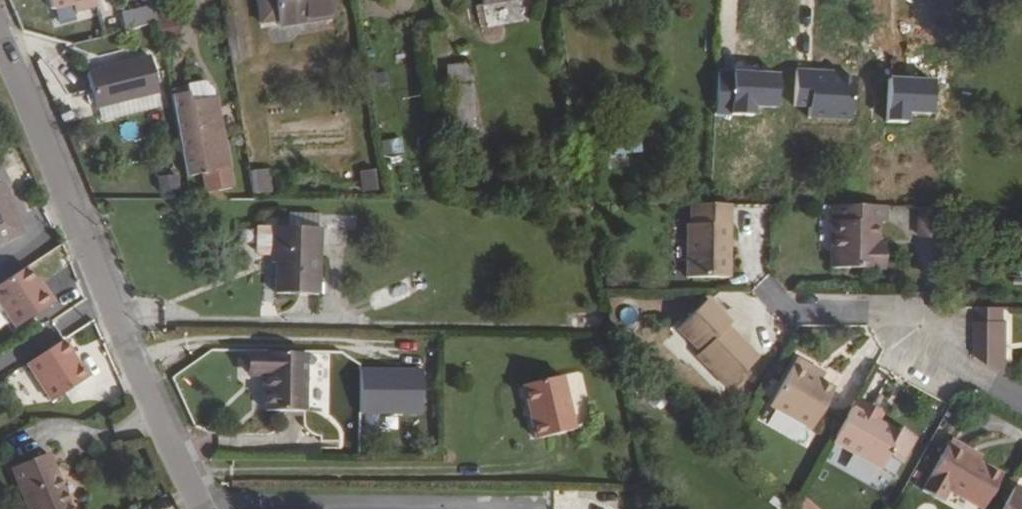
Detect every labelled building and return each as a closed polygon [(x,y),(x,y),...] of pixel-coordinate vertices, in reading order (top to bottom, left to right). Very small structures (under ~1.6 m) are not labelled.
[(57,30),(61,32),(78,27),(80,35),(102,29),(94,0),(49,0),(57,30)] [(279,22),(275,0),(265,0),(269,23),(279,22)] [(334,0),(275,0),(279,22),(279,26),(336,18),(334,0)] [(126,29),(158,21),(153,3),(122,11),(126,29)] [(157,93),(150,59),(87,72),(95,108),(157,93)] [(467,129),(474,129),(474,87),(451,87),(451,135),(467,135),(467,129)] [(190,104),(188,93),(170,96),(186,178),(228,170),(214,99),(190,104)] [(156,94),(97,108),(100,121),(159,108),(156,94)] [(382,141),(384,156),(404,152),(402,137),(382,141)] [(272,168),(252,169),(253,192),(273,192),(272,168)] [(361,170),(362,191),(379,190),(378,169),(361,170)] [(238,201),(254,201),(250,175),(234,179),(238,201)] [(178,178),(158,180),(160,193),(180,191),(178,178)] [(0,186),(0,243),(21,234),(2,185),(0,186)] [(684,278),(728,278),(728,206),(711,205),(689,205),(689,224),(686,224),(684,278)] [(883,226),(884,208),(833,207),(833,224),(831,223),(830,270),(877,272),(878,226),(883,226)] [(946,215),(923,215),(923,238),(946,238),(946,215)] [(317,296),(319,228),(273,227),(256,226),(256,250),(260,254),(272,255),(276,255),(276,295),(317,296)] [(0,287),(0,312),(13,332),(52,306),(42,291),(38,293),(32,284),(23,271),(0,287)] [(402,280),(368,294),(374,310),(408,296),(402,280)] [(36,282),(32,284),(38,293),(42,291),(36,282)] [(704,299),(674,330),(696,353),(693,356),(724,388),(755,358),(729,332),(727,334),(722,329),(724,326),(728,323),(704,299)] [(1004,310),(979,310),(979,322),(1004,323),(1004,310)] [(1005,373),(1006,323),(1004,323),(979,322),(976,322),(976,357),(1005,373)] [(66,343),(29,367),(53,404),(93,379),(85,365),(81,367),(66,343)] [(304,413),(304,354),(251,353),(251,376),(265,377),(264,412),(304,413)] [(816,373),(794,360),(766,407),(808,432),(831,390),(820,384),(812,379),(816,373)] [(421,373),(359,370),(358,413),(420,416),(421,373)] [(820,384),(823,377),(816,373),(812,379),(820,384)] [(574,431),(562,377),(522,387),(534,440),(574,431)] [(850,408),(880,424),(883,418),(854,402),(850,408)] [(850,408),(831,443),(877,469),(884,455),(887,451),(902,460),(914,438),(898,429),(895,433),(880,424),(850,408)] [(954,443),(951,448),(978,463),(981,458),(954,443)] [(923,492),(942,502),(949,491),(982,508),(984,508),(1002,476),(978,463),(951,448),(947,447),(923,492)] [(900,464),(902,460),(887,451),(884,455),(900,464)] [(44,456),(9,472),(26,508),(68,508),(44,456)] [(1015,486),(1003,508),(1021,508),(1021,490),(1015,486)] [(799,508),(800,508),(819,508),(808,499),(799,508)]
